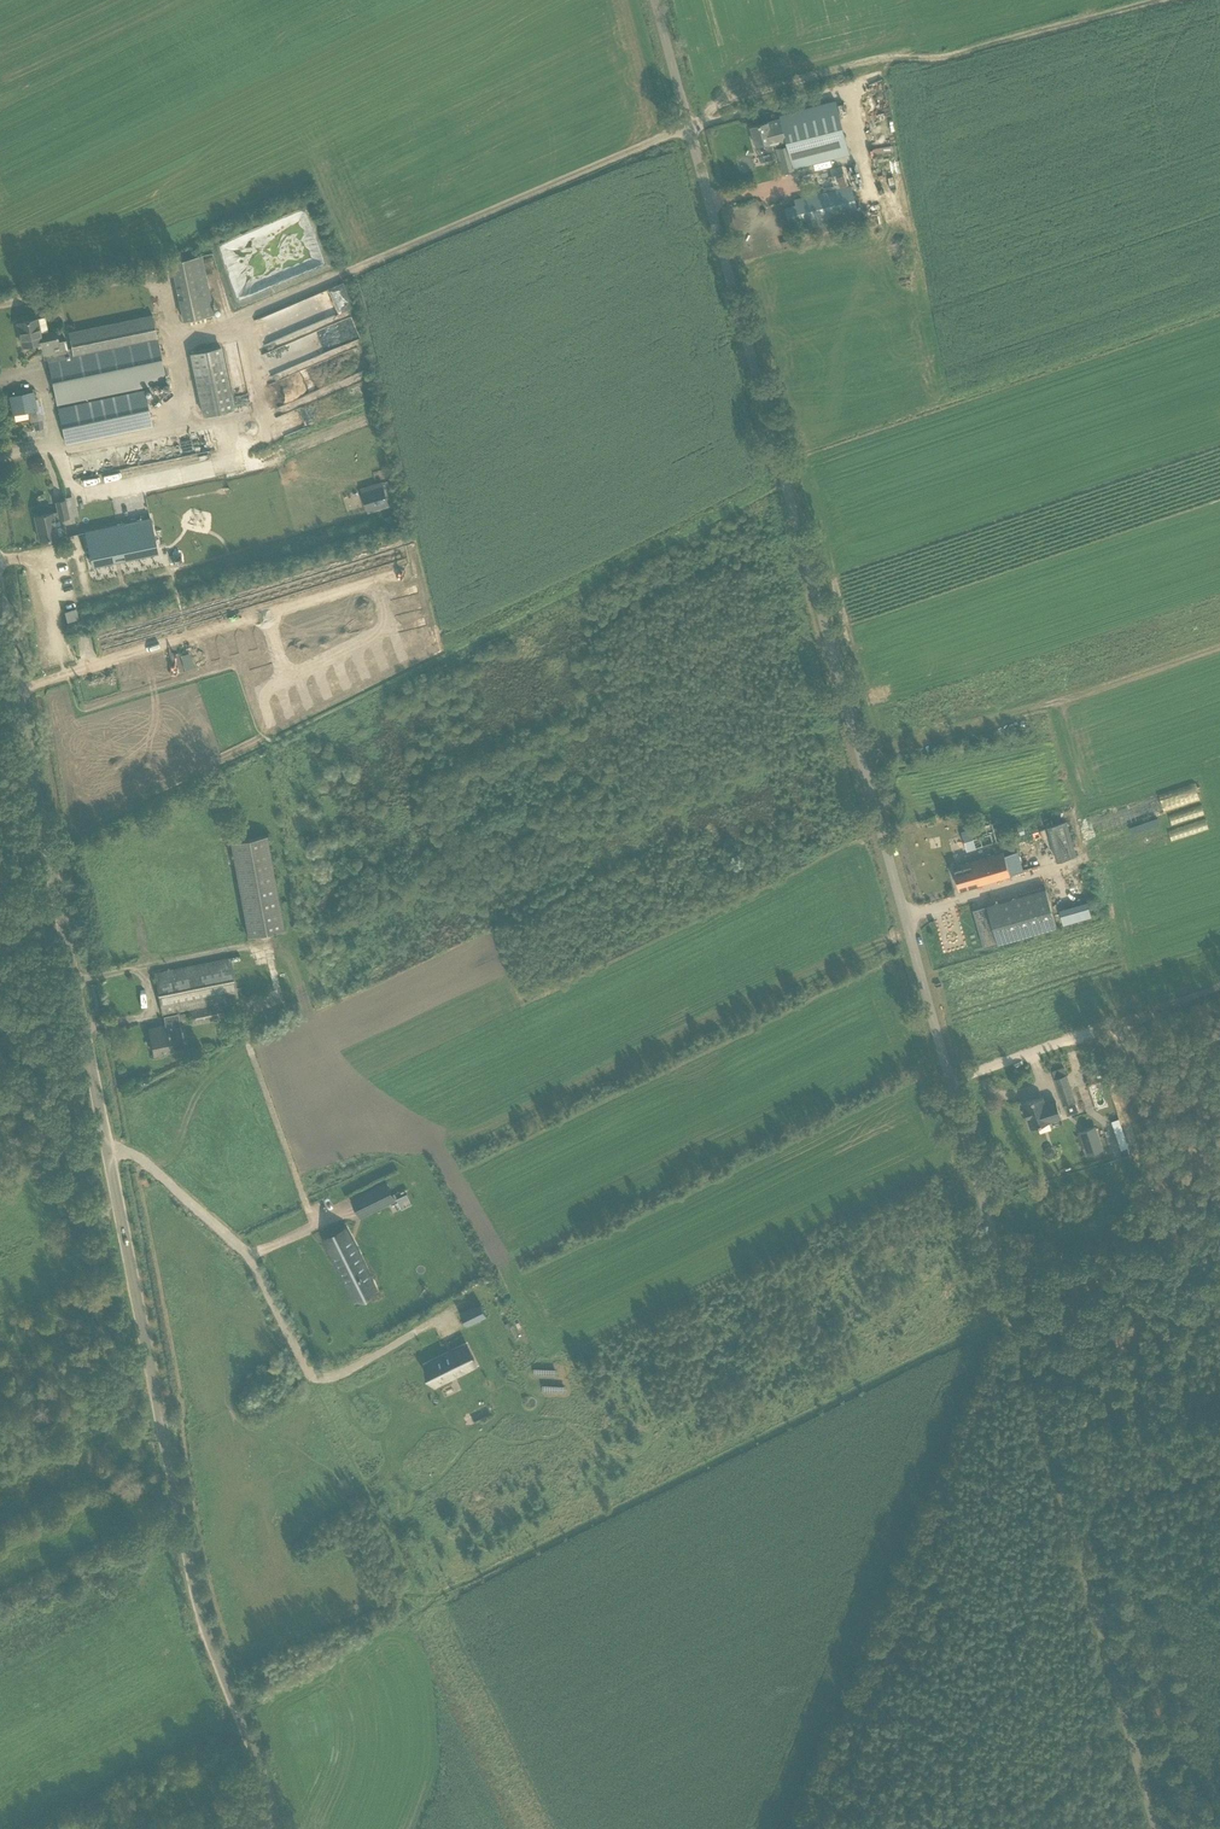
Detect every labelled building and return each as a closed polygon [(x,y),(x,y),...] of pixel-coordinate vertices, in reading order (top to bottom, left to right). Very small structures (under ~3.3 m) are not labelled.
[(763,143),(765,147),(786,141),(793,167),(805,164),(849,153),(835,102),(780,116),(780,118),(751,125),(757,144),(763,143)] [(795,200),(801,225),(813,222),(858,211),(852,186),(795,200)] [(214,314),(200,257),(171,264),(185,321),(214,314)] [(322,289),(330,315),(353,308),(346,282),(322,289)] [(18,323),(23,346),(38,343),(39,346),(45,345),(57,404),(166,381),(152,314),(68,332),(71,348),(67,348),(65,340),(58,341),(56,331),(40,335),(37,319),(18,323)] [(189,353),(202,416),(234,409),(221,346),(189,353)] [(58,409),(66,444),(152,426),(144,390),(58,409)] [(247,390),(235,392),(236,401),(248,400),(247,390)] [(32,392),(11,396),(14,413),(35,409),(32,392)] [(41,419),(33,421),(35,429),(43,427),(41,419)] [(389,505),(384,490),(383,486),(362,492),(368,512),(387,506),(389,505)] [(56,502),(58,511),(34,516),(40,541),(58,537),(55,520),(69,517),(65,500),(56,502)] [(384,516),(383,518),(385,524),(387,524),(395,521),(395,520),(393,514),(392,513),(384,516)] [(95,529),(102,564),(137,557),(132,536),(153,531),(150,517),(95,529)] [(343,573),(340,560),(334,561),(338,575),(343,573)] [(319,568),(306,572),(309,585),(323,581),(319,568)] [(298,574),(290,575),(291,587),(299,586),(298,574)] [(275,600),(283,598),(279,582),(270,585),(275,600)] [(250,586),(254,602),(259,601),(256,585),(250,586)] [(233,610),(239,609),(237,595),(231,596),(233,610)] [(207,602),(210,616),(219,614),(216,601),(207,602)] [(75,608),(68,610),(68,611),(70,620),(70,621),(78,619),(75,608)] [(158,616),(147,620),(151,633),(162,630),(158,616)] [(369,634),(378,632),(375,619),(366,621),(369,634)] [(337,629),(343,642),(354,637),(348,624),(337,629)] [(104,633),(108,646),(120,642),(116,629),(104,633)] [(181,654),(184,668),(196,666),(192,652),(181,654)] [(164,671),(177,670),(176,657),(163,658),(164,671)] [(136,665),(126,668),(131,684),(141,680),(136,665)] [(332,681),(319,688),(324,697),(337,691),(332,681)] [(270,706),(274,717),(287,712),(284,702),(270,706)] [(961,832),(967,851),(1007,839),(1001,820),(961,832)] [(1069,820),(1049,825),(1058,860),(1078,855),(1069,820)] [(230,842),(247,936),(284,929),(267,835),(230,842)] [(1022,841),(1028,860),(1037,857),(1031,838),(1022,841)] [(954,870),(959,890),(1010,875),(1010,874),(1023,871),(1017,851),(1005,855),(1004,852),(960,864),(961,868),(954,870)] [(987,906),(998,943),(1056,926),(1045,889),(987,906)] [(238,999),(230,958),(155,973),(163,1014),(188,1009),(191,1024),(224,1018),(221,1002),(238,999)] [(149,1029),(154,1054),(185,1048),(178,1014),(164,1016),(165,1023),(167,1023),(167,1025),(149,1029)] [(1063,1104),(1068,1103),(1071,1113),(1082,1109),(1079,1099),(1075,1100),(1068,1080),(1064,1068),(1053,1072),(1057,1083),(1063,1104)] [(1109,1092),(1107,1080),(1090,1083),(1092,1095),(1109,1092)] [(1061,1117),(1056,1102),(1044,1105),(1042,1097),(1023,1103),(1025,1111),(1024,1111),(1026,1117),(1027,1116),(1031,1128),(1050,1122),(1049,1121),(1061,1117)] [(1095,1126),(1080,1131),(1087,1155),(1102,1150),(1095,1126)] [(360,1216),(395,1199),(387,1183),(352,1200),(360,1216)] [(427,1183),(412,1190),(415,1198),(430,1191),(427,1183)] [(373,1286),(346,1230),(326,1240),(354,1295),(373,1286)] [(487,1316),(481,1304),(473,1306),(460,1312),(465,1324),(473,1323),(487,1316)] [(475,1364),(466,1347),(426,1367),(435,1384),(475,1364)]
